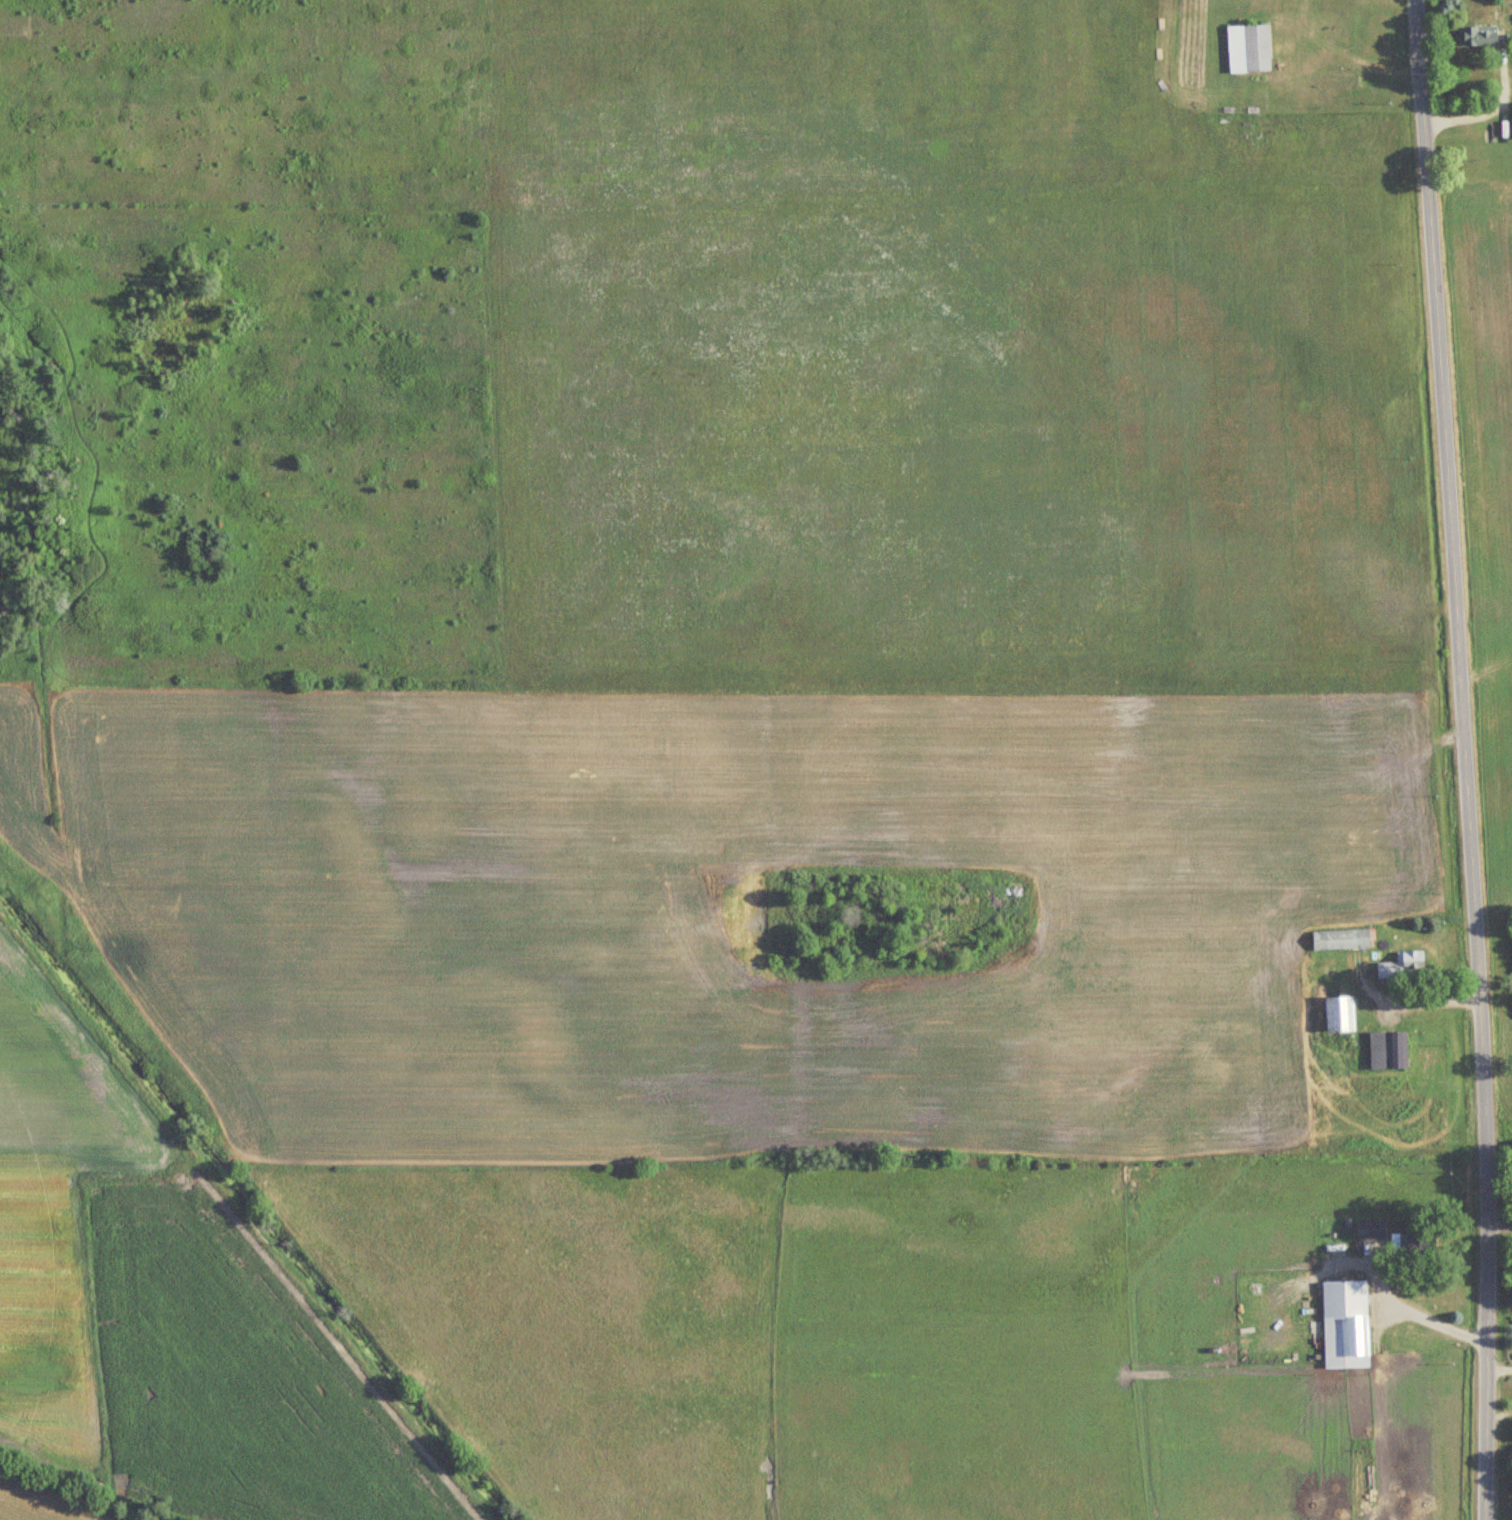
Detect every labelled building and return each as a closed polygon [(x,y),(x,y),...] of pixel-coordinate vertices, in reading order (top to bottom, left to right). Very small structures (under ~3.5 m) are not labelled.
[(1231,74),(1273,72),(1271,25),(1229,27),(1231,74)] [(1498,46),(1498,27),(1460,27),(1460,46),(1498,46)] [(1374,948),(1373,929),(1314,932),(1315,951),(1374,948)] [(1379,979),(1425,979),(1425,951),(1398,951),(1398,962),(1379,962),(1379,979)] [(1328,996),(1328,1031),(1355,1031),(1355,996),(1328,996)] [(1371,1032),(1371,1068),(1408,1068),(1408,1032),(1371,1032)] [(1358,1240),(1387,1240),(1387,1224),(1358,1224),(1358,1240)] [(1433,1254),(1433,1232),(1393,1232),(1393,1254),(1433,1254)] [(1370,1368),(1368,1281),(1324,1282),(1325,1369),(1370,1368)]
